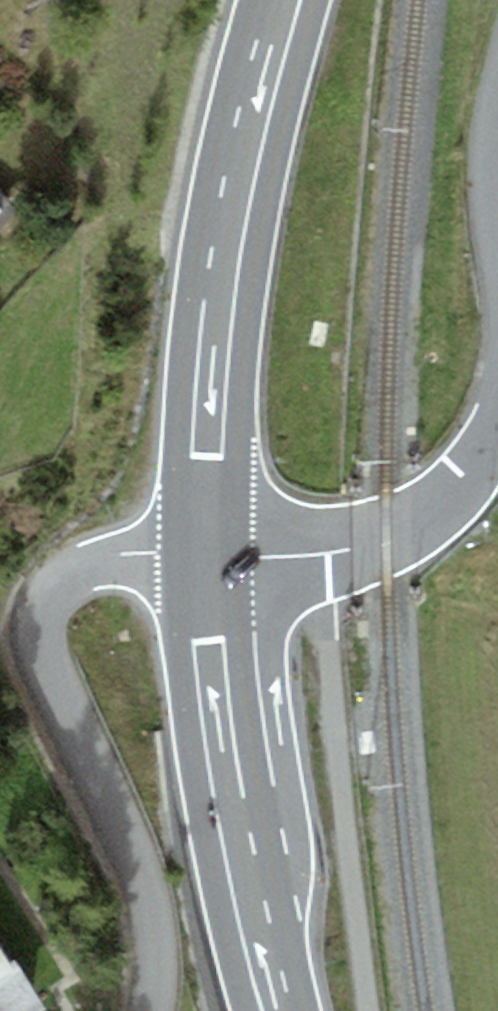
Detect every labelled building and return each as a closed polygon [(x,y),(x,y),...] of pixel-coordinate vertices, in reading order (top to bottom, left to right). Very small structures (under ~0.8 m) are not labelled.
[(18,210),(0,191),(0,227),(18,210)] [(48,1007),(0,934),(0,1010),(41,1010),(48,1007)]
